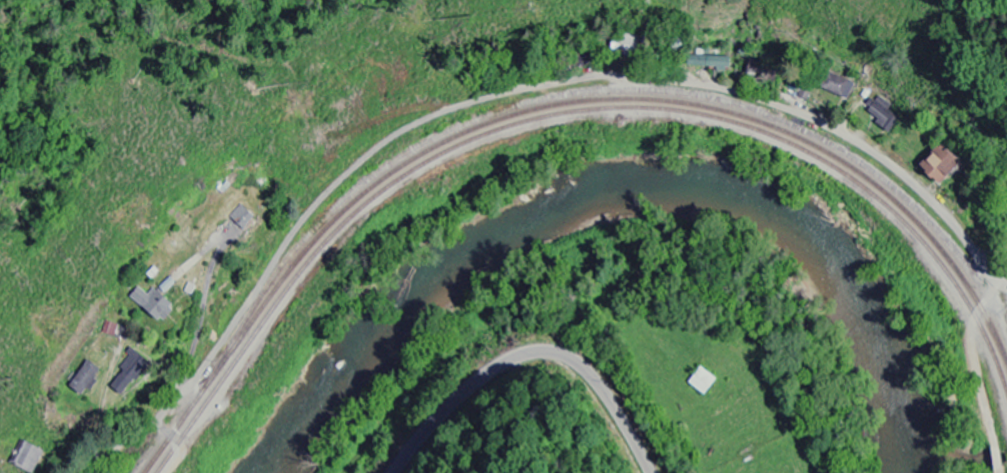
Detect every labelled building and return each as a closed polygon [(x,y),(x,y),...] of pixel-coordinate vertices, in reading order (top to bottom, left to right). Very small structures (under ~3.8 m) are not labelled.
[(727,70),(728,58),(688,56),(688,68),(727,70)] [(846,102),(854,84),(827,72),(819,89),(846,102)] [(900,120),(894,116),(898,111),(878,97),(866,114),(876,120),(873,125),(889,136),(900,120)] [(936,189),(960,163),(939,144),(915,170),(936,189)] [(254,218),(241,205),(229,218),(242,231),(254,218)] [(160,289),(166,295),(176,284),(170,278),(160,289)] [(154,289),(147,296),(139,287),(129,297),(156,326),(173,310),(154,289)] [(117,369),(121,372),(109,388),(119,397),(132,380),(135,382),(150,364),(132,350),(117,369)] [(100,370),(84,361),(68,389),(84,398),(100,370)] [(28,472),(35,472),(44,453),(21,443),(11,465),(28,472)]
